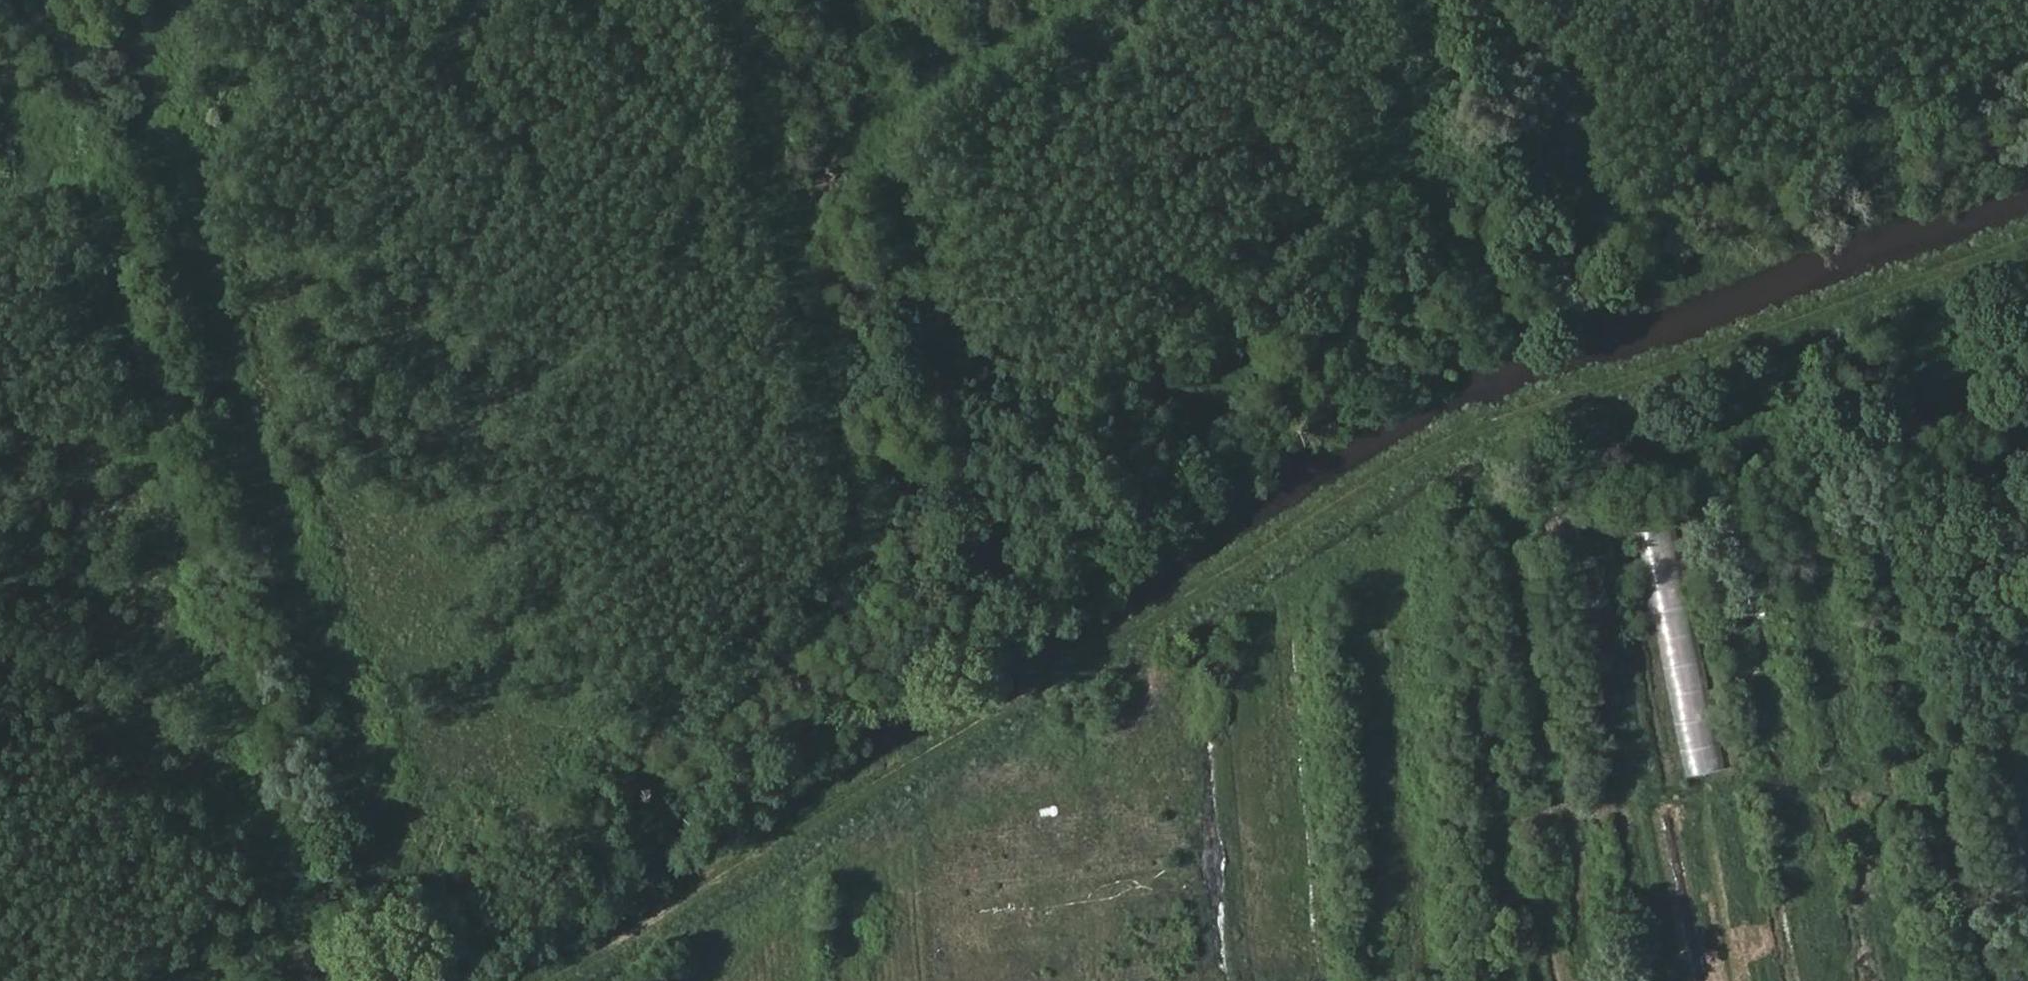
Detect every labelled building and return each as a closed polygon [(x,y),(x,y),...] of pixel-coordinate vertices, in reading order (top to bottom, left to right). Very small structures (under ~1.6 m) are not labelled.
[(1642,528),(1678,773),(1718,767),(1682,522),(1642,528)]
